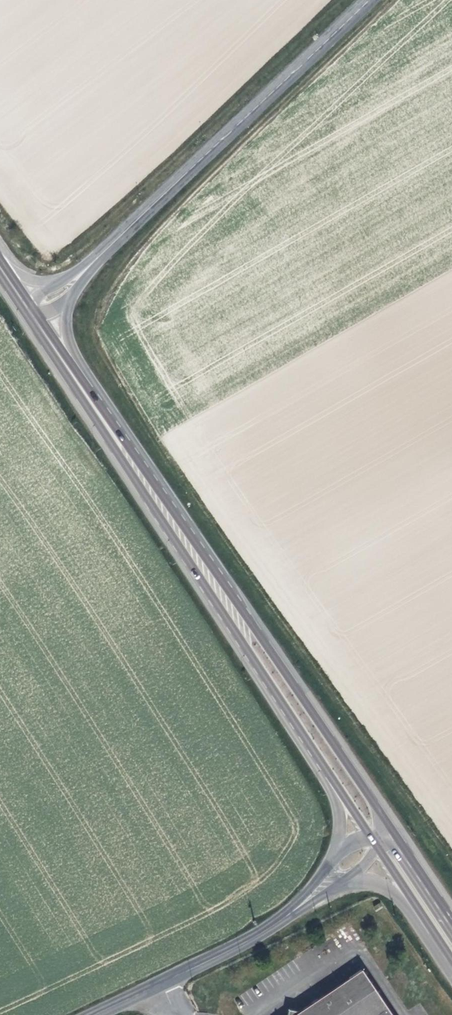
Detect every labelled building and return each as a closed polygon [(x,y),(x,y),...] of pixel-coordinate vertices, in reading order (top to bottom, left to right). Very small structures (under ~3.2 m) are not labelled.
[(362,970),(294,1014),(391,1014),(362,970)]
